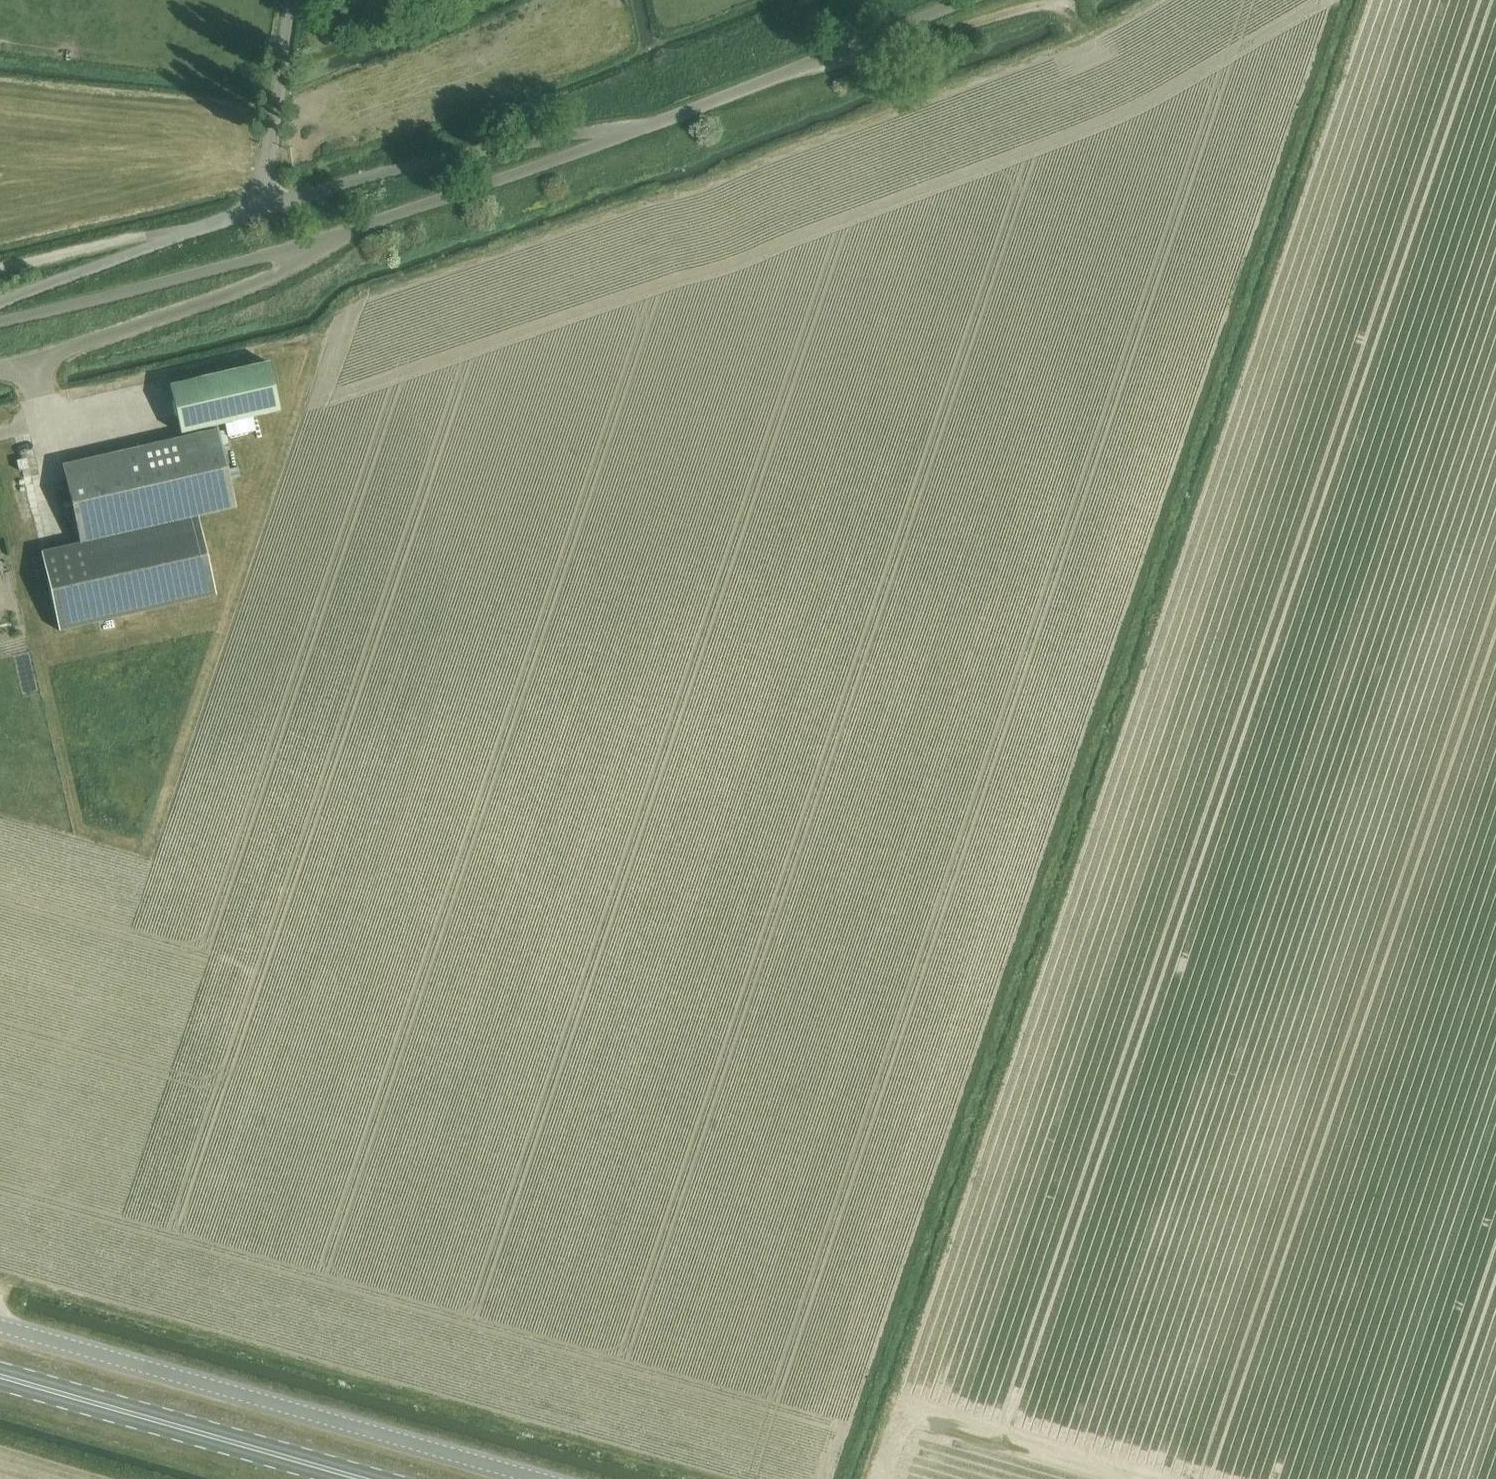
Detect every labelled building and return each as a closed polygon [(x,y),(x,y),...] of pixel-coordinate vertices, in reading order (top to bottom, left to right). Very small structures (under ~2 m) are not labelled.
[(268,362),(169,385),(180,433),(224,423),(227,436),(254,430),(251,417),(259,415),(279,410),(268,362)] [(229,477),(239,475),(237,466),(227,468),(217,428),(61,465),(79,543),(40,552),(58,630),(215,594),(197,515),(235,506),(229,477)] [(16,461),(19,470),(28,468),(26,458),(16,461)]
